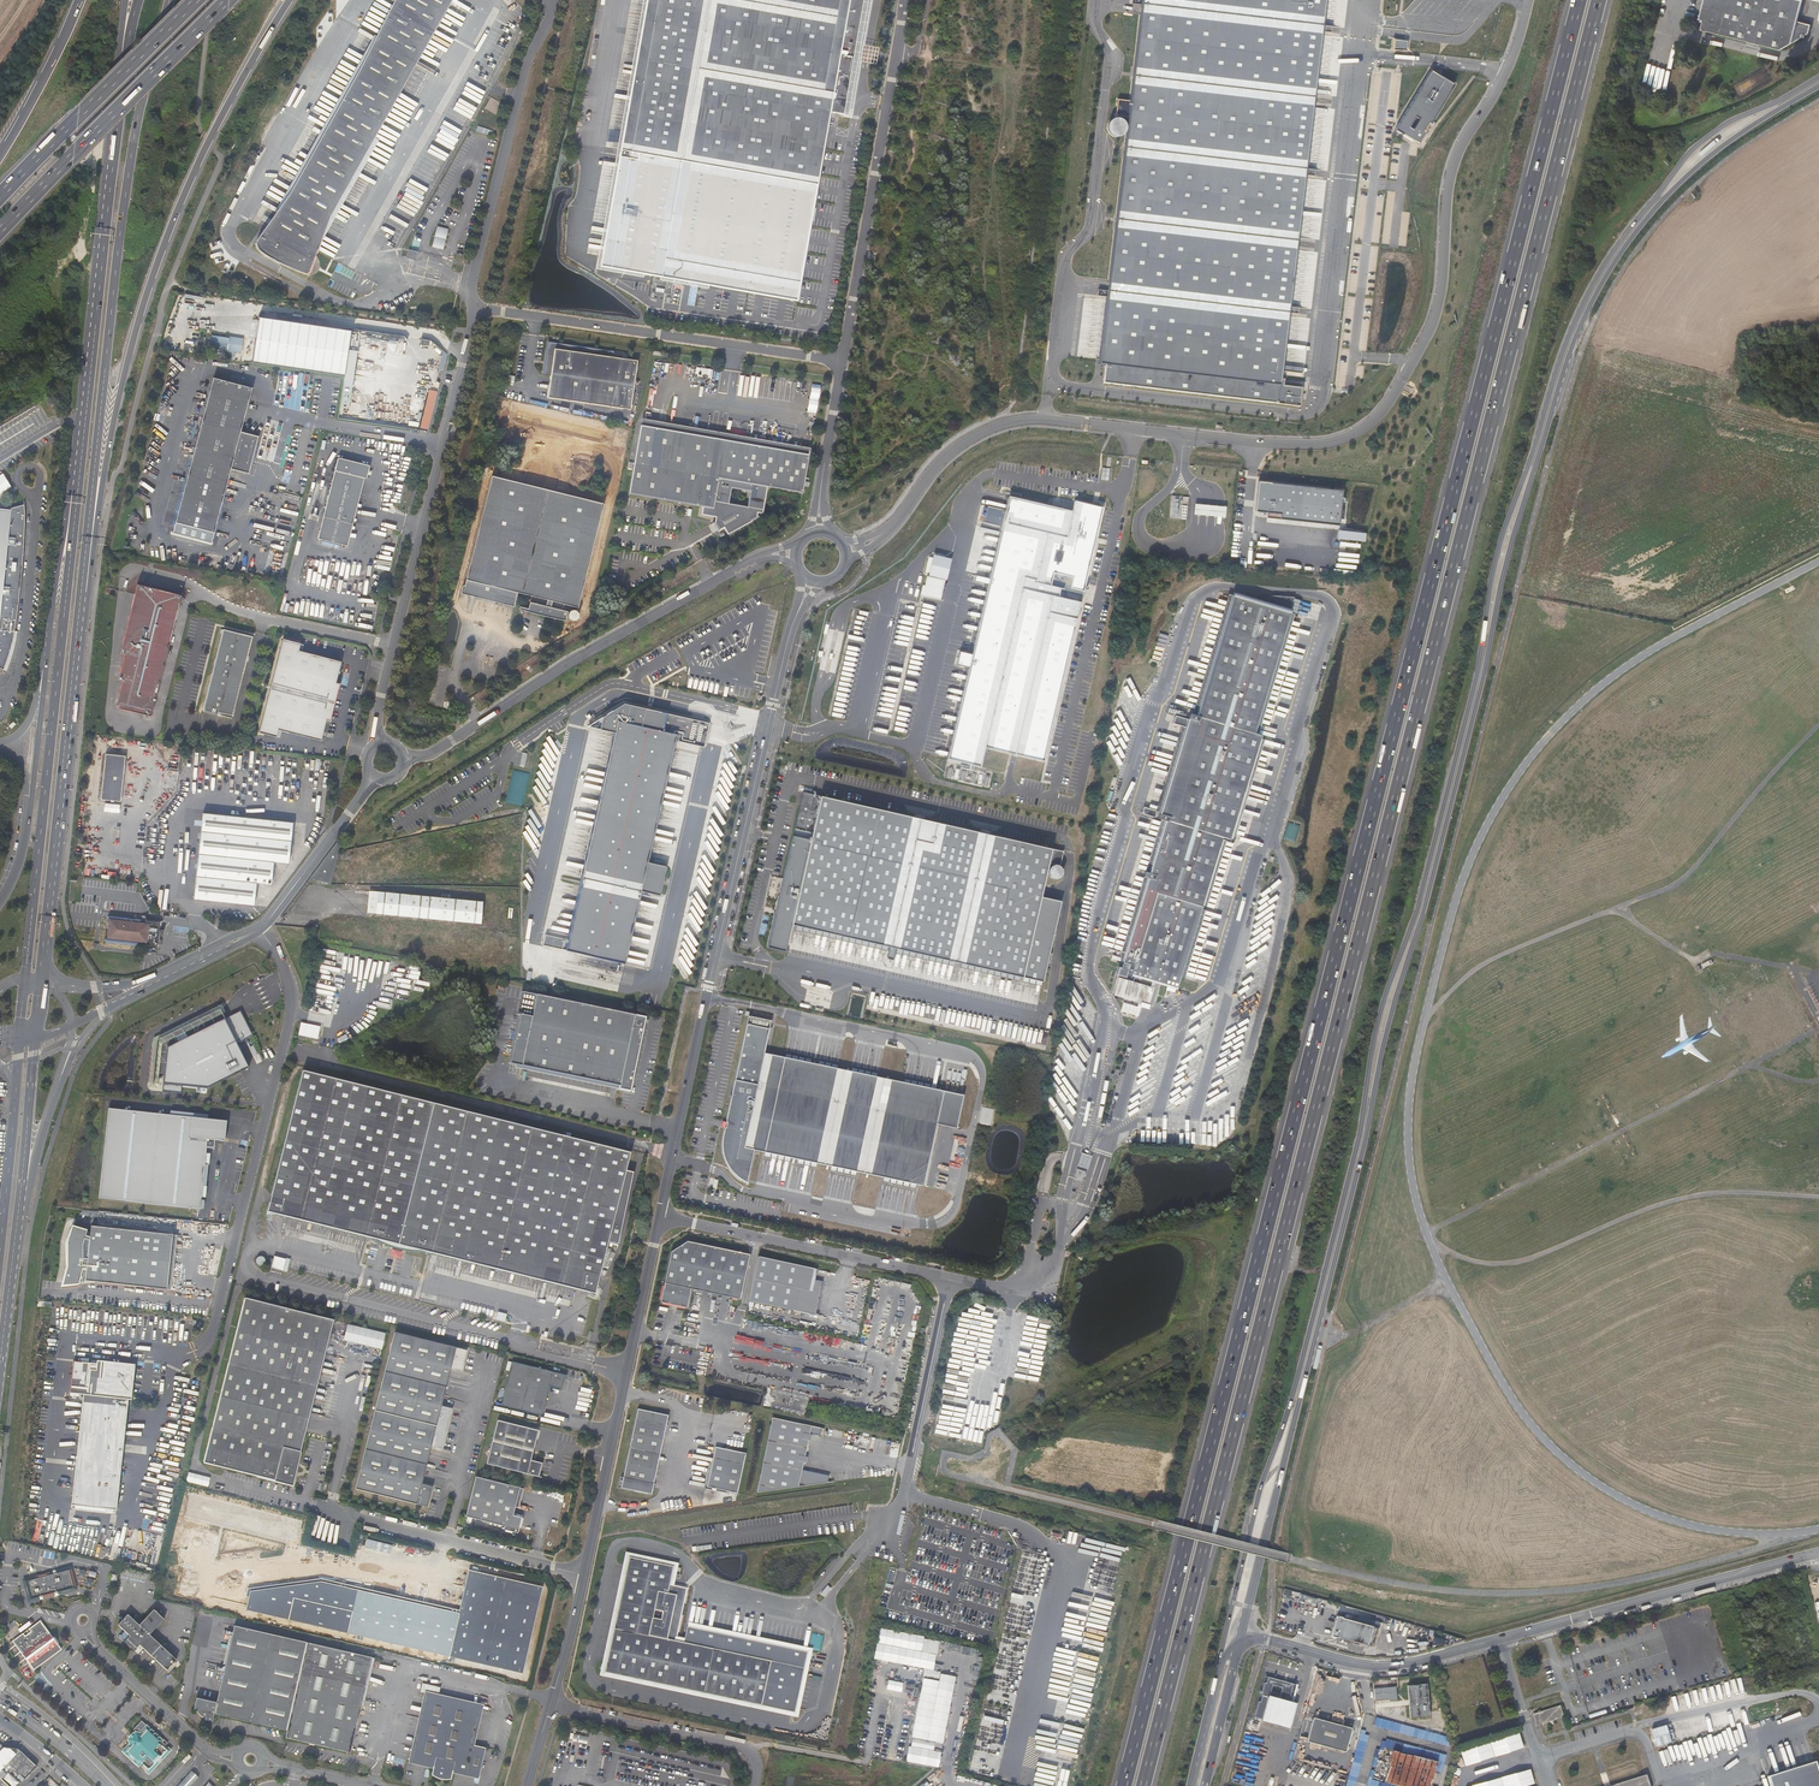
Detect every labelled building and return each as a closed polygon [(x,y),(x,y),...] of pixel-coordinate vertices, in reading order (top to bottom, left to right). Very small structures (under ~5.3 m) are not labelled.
[(365,57),(362,62),(351,82),(346,91),(336,108),(326,126),(267,229),(263,227),(257,236),(256,239),(255,241),(255,243),(255,246),(257,249),(258,251),(260,252),(262,254),(269,257),(284,264),(305,274),(306,275),(307,275),(308,272),(310,255),(307,253),(376,131),(388,111),(405,81),(417,59),(424,47),(441,18),(451,0),(397,0),(365,57)] [(365,57),(397,0),(394,0),(391,5),(385,17),(365,57)] [(637,76),(632,75),(631,83),(636,83),(625,143),(624,149),(619,148),(598,267),(796,302),(816,184),(829,111),(847,114),(857,60),(859,44),(867,0),(650,0),(637,76)] [(1139,15),(1133,67),(1131,81),(1129,99),(1126,118),(1123,143),(1122,158),(1115,215),(1113,230),(1107,280),(1097,366),(1278,388),(1325,0),(1141,0),(1139,15)] [(1701,31),(1780,50),(1792,44),(1792,45),(1809,34),(1811,25),(1798,22),(1803,0),(1709,0),(1701,31)] [(1407,50),(1408,40),(1395,39),(1394,49),(1407,50)] [(878,47),(859,44),(857,60),(875,63),(878,47)] [(1395,129),(1418,144),(1456,85),(1433,71),(1395,129)] [(484,108),(495,114),(501,102),(490,97),(484,108)] [(271,214),(263,227),(267,229),(326,126),(285,191),(271,214)] [(432,247),(443,249),(448,229),(436,226),(432,247)] [(252,363),(342,376),(349,329),(259,316),(252,363)] [(231,359),(233,351),(240,352),(242,338),(229,336),(229,337),(210,335),(208,348),(226,351),(226,357),(231,359)] [(595,354),(596,348),(547,341),(544,361),(543,364),(543,370),(550,371),(549,379),(547,397),(629,408),(634,380),(636,359),(629,358),(616,356),(612,356),(595,354)] [(251,386),(212,376),(174,521),(213,531),(229,468),(247,472),(258,435),(240,430),(251,386)] [(429,429),(438,391),(429,389),(420,427),(429,429)] [(729,439),(809,453),(811,446),(641,418),(640,424),(709,436),(705,456),(726,459),(729,439)] [(757,511),(763,512),(767,485),(803,491),(803,487),(809,453),(729,439),(726,459),(705,456),(709,436),(640,424),(634,462),(629,493),(699,505),(703,506),(702,514),(715,516),(715,522),(719,529),(724,526),(728,533),(752,520),(752,519),(757,516),(757,511)] [(316,538),(346,546),(363,478),(365,478),(366,473),(367,469),(369,465),(336,457),(316,538)] [(1110,468),(1102,468),(1101,480),(1108,481),(1110,468)] [(12,486),(4,473),(0,475),(0,493),(12,486)] [(578,607),(604,503),(490,476),(465,586),(462,585),(460,594),(471,596),(471,595),(509,604),(509,606),(513,607),(517,593),(530,596),(528,604),(535,606),(533,612),(538,613),(556,617),(556,619),(566,621),(568,611),(569,612),(569,613),(568,614),(568,615),(568,616),(569,617),(569,618),(570,619),(571,620),(572,620),(573,620),(574,620),(575,620),(576,620),(577,619),(578,618),(578,617),(579,615),(578,614),(578,612),(577,611),(576,610),(575,610),(574,610),(573,610),(573,606),(578,607)] [(1342,491),(1258,482),(1255,512),(1268,513),(1267,518),(1339,526),(1339,519),(1344,520),(1346,502),(1341,501),(1342,491)] [(1021,495),(1010,493),(1006,510),(988,506),(984,522),(1002,526),(990,578),(976,575),(975,581),(989,584),(972,654),(960,651),(958,657),(971,660),(947,758),(980,766),(984,746),(1043,760),(1103,508),(1075,501),(1073,511),(1020,499),(1021,495)] [(1196,501),(1194,501),(1193,511),(1196,511),(1204,512),(1212,513),(1220,514),(1225,514),(1226,504),(1220,503),(1213,503),(1204,502),(1196,501)] [(5,669),(8,660),(13,646),(16,632),(19,615),(21,592),(24,564),(25,554),(26,529),(26,509),(26,506),(13,509),(12,511),(0,510),(0,668),(5,669)] [(1365,533),(1338,531),(1337,539),(1364,541),(1365,533)] [(952,558),(934,554),(929,575),(947,579),(952,558)] [(945,580),(927,576),(923,594),(941,598),(945,580)] [(183,595),(134,583),(118,648),(123,650),(116,678),(122,680),(115,707),(152,716),(183,595)] [(1158,818),(1165,820),(1155,854),(1149,872),(1145,871),(1144,876),(1148,878),(1122,965),(1128,966),(1127,969),(1153,977),(1151,982),(1119,973),(1114,989),(1149,1000),(1156,978),(1178,985),(1215,863),(1222,839),(1229,842),(1261,735),(1254,733),(1290,613),(1233,596),(1197,716),(1189,713),(1187,721),(1158,818)] [(243,636),(222,631),(202,713),(217,717),(218,715),(232,718),(243,673),(241,673),(244,662),(246,663),(247,659),(245,658),(250,640),(243,638),(243,636)] [(19,633),(16,632),(13,646),(8,660),(5,669),(5,671),(8,672),(12,661),(17,645),(19,633)] [(243,636),(243,638),(250,640),(245,658),(247,659),(252,638),(243,636)] [(299,645),(281,640),(257,733),(277,738),(279,728),(321,739),(326,719),(331,720),(340,683),(334,682),(339,662),(298,652),(299,645)] [(615,733),(566,951),(626,964),(642,892),(661,896),(667,867),(650,863),(648,863),(675,741),(677,742),(704,748),(709,723),(624,704),(603,717),(600,730),(614,733),(615,733)] [(600,730),(603,717),(588,727),(600,730)] [(615,733),(614,733),(565,951),(566,951),(615,733)] [(677,742),(675,741),(648,863),(650,863),(677,742)] [(125,756),(105,754),(100,799),(120,801),(125,756)] [(803,792),(767,949),(785,953),(790,926),(889,947),(886,958),(887,959),(893,960),(895,950),(1042,981),(1049,949),(1030,945),(1043,891),(1049,863),(1054,865),(1051,866),(1049,870),(1049,873),(1051,876),(1052,877),(1055,878),(1059,878),(1061,876),(1063,873),(1063,870),(1062,867),(1061,866),(1064,851),(803,792)] [(205,814),(203,832),(199,873),(196,899),(256,905),(257,898),(258,883),(271,885),(273,885),(276,863),(290,864),(295,824),(205,814)] [(1104,829),(1107,817),(1101,815),(1098,827),(1104,829)] [(1289,821),(1284,837),(1295,840),(1300,825),(1289,821)] [(338,853),(343,834),(343,835),(330,852),(338,853)] [(336,862),(338,853),(330,852),(314,873),(333,875),(336,862)] [(331,884),(333,875),(314,873),(310,878),(331,884)] [(379,891),(377,912),(480,922),(482,901),(379,891)] [(1043,891),(1030,945),(1049,949),(1061,895),(1043,891)] [(142,919),(108,916),(107,921),(109,922),(115,922),(113,938),(107,937),(106,937),(105,943),(139,946),(140,940),(146,941),(145,945),(158,946),(158,943),(160,943),(161,937),(159,937),(160,923),(148,922),(147,926),(144,925),(144,916),(142,916),(142,919)] [(144,916),(144,925),(147,926),(148,922),(160,923),(159,937),(161,937),(162,924),(163,922),(148,920),(148,917),(144,916)] [(696,917),(687,920),(690,927),(685,929),(689,940),(690,940),(692,946),(698,944),(696,938),(700,937),(698,930),(700,929),(696,917)] [(517,1015),(520,1015),(518,1022),(510,1064),(619,1087),(618,1090),(630,1092),(639,1048),(646,1018),(521,992),(517,1015)] [(148,1085),(157,1086),(161,1043),(226,1011),(224,1008),(222,1003),(200,1014),(153,1037),(148,1085)] [(181,1092),(181,1085),(206,1087),(248,1067),(236,1042),(252,1034),(240,1010),(167,1046),(162,1090),(181,1092)] [(923,1187),(936,1125),(943,1092),(764,1054),(771,1022),(748,1017),(726,1123),(727,1123),(725,1128),(723,1133),(722,1140),(722,1146),(722,1152),(724,1158),(725,1162),(728,1168),(732,1172),(736,1176),(740,1179),(747,1183),(754,1151),(921,1186),(923,1187)] [(299,1035),(319,1038),(320,1025),(301,1022),(299,1035)] [(607,1242),(617,1244),(632,1172),(622,1170),(626,1152),(301,1070),(267,1202),(264,1214),(276,1214),(370,1238),(374,1240),(381,1244),(388,1246),(398,1249),(404,1250),(423,1251),(582,1291),(593,1298),(596,1286),(596,1285),(607,1242)] [(956,1129),(963,1096),(943,1092),(936,1125),(956,1129)] [(170,1116),(108,1110),(99,1198),(199,1209),(200,1200),(200,1197),(205,1153),(205,1148),(213,1149),(214,1141),(224,1142),(226,1122),(207,1120),(170,1116)] [(170,1111),(170,1116),(207,1120),(208,1115),(170,1111)] [(210,1154),(205,1153),(200,1197),(205,1198),(210,1154)] [(1082,1180),(1086,1168),(1078,1166),(1075,1179),(1082,1180)] [(72,1226),(67,1242),(66,1267),(62,1283),(87,1281),(167,1290),(173,1235),(90,1227),(89,1237),(85,1236),(87,1230),(72,1226)] [(177,1236),(173,1235),(167,1290),(171,1290),(177,1236)] [(740,1300),(749,1255),(686,1242),(670,1252),(660,1302),(686,1308),(690,1289),(740,1300)] [(274,1256),(271,1268),(288,1271),(290,1259),(274,1256)] [(812,1280),(814,1269),(758,1257),(753,1278),(750,1291),(748,1301),(816,1315),(823,1282),(812,1280)] [(291,1482),(331,1318),(242,1297),(203,1461),(291,1482)] [(498,1311),(496,1319),(505,1321),(507,1314),(498,1311)] [(344,1340),(383,1348),(386,1332),(347,1324),(344,1340)] [(460,1370),(464,1350),(393,1332),(354,1489),(426,1506),(431,1486),(420,1484),(429,1446),(440,1448),(450,1408),(439,1406),(449,1368),(460,1370)] [(133,1367),(71,1360),(71,1394),(83,1396),(73,1504),(117,1508),(133,1367)] [(563,1373),(510,1361),(510,1362),(562,1374),(563,1373)] [(547,1385),(559,1388),(562,1374),(510,1362),(499,1404),(540,1413),(547,1385)] [(499,1405),(540,1414),(540,1413),(499,1404),(499,1405)] [(651,1493),(668,1415),(637,1408),(623,1477),(620,1476),(619,1484),(621,1484),(621,1487),(651,1493)] [(819,1436),(821,1428),(772,1418),(757,1493),(828,1483),(829,1476),(802,1470),(810,1434),(819,1436)] [(528,1459),(535,1430),(495,1420),(485,1463),(536,1476),(540,1462),(528,1459)] [(737,1493),(746,1453),(715,1447),(707,1487),(737,1493)] [(999,1457),(996,1450),(987,1455),(991,1462),(999,1457)] [(511,1514),(518,1487),(474,1476),(464,1516),(503,1525),(502,1528),(516,1532),(520,1516),(511,1514)] [(676,1567),(678,1567),(679,1563),(626,1552),(599,1676),(764,1710),(776,1657),(677,1636),(676,1641),(771,1661),(761,1705),(604,1672),(629,1557),(673,1566),(670,1584),(674,1585),(676,1574),(674,1574),(676,1567)] [(677,1636),(687,1588),(674,1585),(670,1584),(673,1566),(629,1557),(604,1672),(761,1705),(771,1661),(676,1641),(677,1636)] [(31,1601),(74,1588),(69,1569),(25,1582),(27,1586),(25,1587),(26,1592),(28,1592),(31,1601)] [(486,1574),(483,1597),(495,1599),(499,1576),(486,1574)] [(1285,1596),(1313,1605),(1314,1597),(1287,1589),(1285,1596)] [(512,1600),(508,1615),(520,1618),(524,1603),(512,1600)] [(130,1636),(128,1639),(139,1650),(141,1647),(168,1672),(177,1661),(152,1637),(166,1622),(154,1609),(139,1625),(128,1615),(118,1625),(130,1636)] [(1372,1648),(1378,1627),(1337,1616),(1331,1637),(1372,1648)] [(63,1649),(40,1622),(14,1643),(36,1671),(63,1649)] [(213,1722),(215,1714),(287,1730),(307,1643),(234,1627),(217,1701),(198,1697),(195,1709),(198,1710),(198,1711),(201,1717),(204,1718),(204,1721),(213,1722)] [(934,1671),(939,1638),(879,1628),(874,1659),(925,1667),(923,1675),(933,1677),(933,1679),(922,1677),(908,1761),(939,1767),(942,1751),(934,1750),(935,1741),(944,1743),(956,1675),(934,1671)] [(124,1643),(135,1653),(139,1650),(128,1639),(124,1643)] [(350,1755),(372,1660),(308,1645),(286,1740),(350,1755)] [(1292,1696),(1290,1695),(1292,1684),(1267,1678),(1265,1684),(1263,1684),(1259,1697),(1260,1698),(1260,1702),(1257,1702),(1253,1718),(1290,1727),(1296,1705),(1288,1702),(1289,1701),(1291,1701),(1292,1696)] [(1426,1682),(1409,1684),(1407,1685),(1411,1717),(1430,1714),(1427,1689),(1426,1682)] [(1388,1702),(1397,1700),(1396,1687),(1373,1690),(1374,1701),(1388,1701),(1388,1702)] [(472,1747),(481,1709),(425,1696),(409,1763),(433,1769),(431,1779),(450,1784),(453,1773),(475,1778),(482,1750),(472,1747)] [(963,1697),(960,1712),(967,1713),(970,1698),(963,1697)] [(1562,1720),(1559,1709),(1533,1717),(1537,1729),(1562,1720)] [(1378,1728),(1447,1743),(1449,1735),(1380,1719),(1378,1728)] [(1346,1752),(1351,1732),(1312,1722),(1307,1743),(1346,1752)] [(141,1734),(135,1736),(131,1741),(129,1749),(122,1757),(138,1772),(139,1772),(141,1770),(150,1778),(171,1753),(166,1749),(170,1745),(166,1742),(165,1743),(148,1727),(141,1734)] [(1520,1733),(1460,1749),(1464,1764),(1524,1749),(1520,1733)] [(577,1743),(591,1747),(593,1740),(578,1736),(577,1743)] [(0,1751),(0,1785),(8,1785),(1,1780),(10,1770),(23,1782),(37,1766),(20,1750),(3,1748),(0,1751)] [(1439,1763),(1394,1751),(1384,1784),(1392,1785),(1431,1785),(1439,1763)] [(189,1764),(195,1757),(192,1754),(186,1761),(189,1764)] [(1818,1765),(1771,1779),(1773,1785),(1818,1785),(1818,1769),(1818,1765)] [(1471,1784),(1472,1785),(1528,1785),(1535,1784),(1531,1769),(1471,1784)] [(200,1779),(192,1771),(179,1785),(193,1785),(200,1779)] [(1648,1776),(1614,1785),(1651,1785),(1648,1776)]
